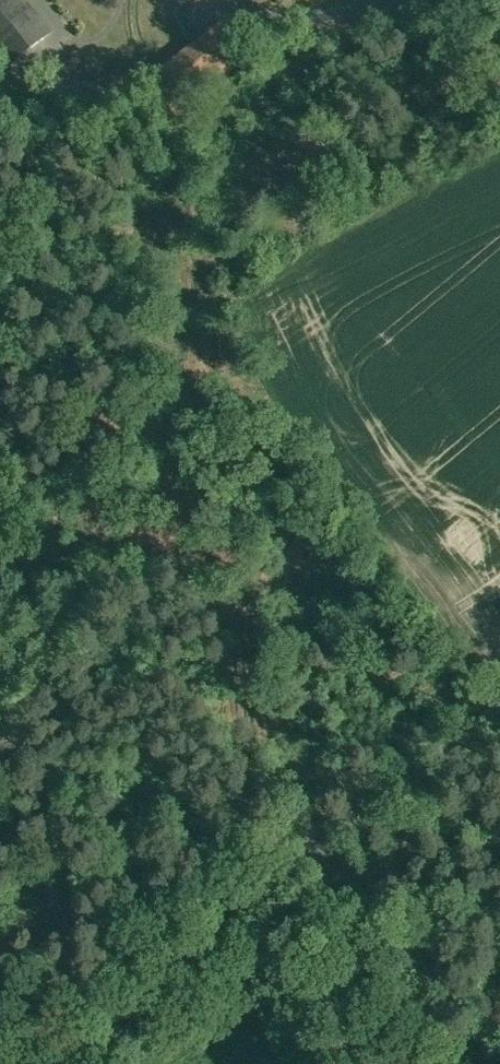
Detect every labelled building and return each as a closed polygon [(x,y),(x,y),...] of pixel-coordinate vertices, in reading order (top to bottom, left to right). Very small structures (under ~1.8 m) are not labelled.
[(3,58),(43,29),(21,0),(0,0),(0,53),(3,58)] [(238,30),(158,92),(174,114),(254,52),(238,30)]
